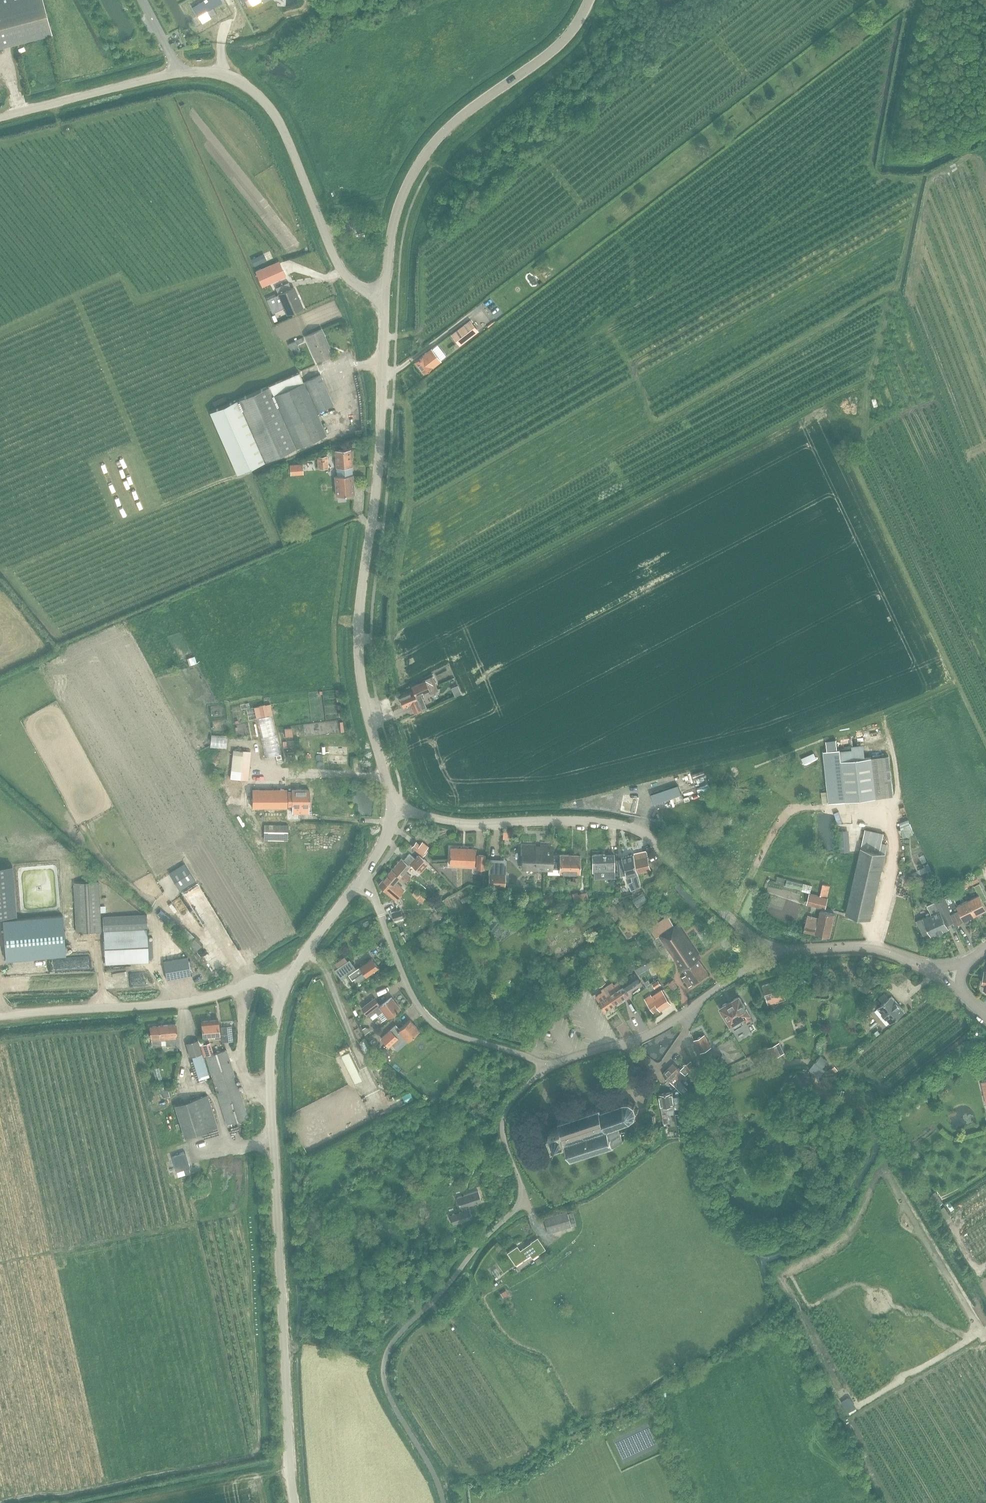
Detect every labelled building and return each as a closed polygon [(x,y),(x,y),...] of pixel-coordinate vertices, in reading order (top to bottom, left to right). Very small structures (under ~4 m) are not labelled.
[(47,35),(51,33),(42,0),(0,0),(0,47),(47,35)] [(195,5),(202,15),(219,3),(217,0),(202,0),(195,5)] [(264,253),(252,259),(255,265),(267,259),(264,253)] [(258,272),(264,286),(290,275),(284,260),(258,272)] [(287,314),(303,307),(294,287),(291,288),(289,282),(276,288),(287,314)] [(276,294),(271,285),(265,288),(269,297),(276,294)] [(470,319),(451,334),(459,345),(479,331),(470,319)] [(317,360),(330,354),(326,343),(327,342),(321,329),(306,336),(317,360)] [(298,346),(297,344),(304,341),(302,337),(297,339),(296,337),(294,338),(295,341),(289,343),(291,349),(298,346)] [(431,348),(415,361),(425,374),(433,367),(441,360),(431,348)] [(363,386),(369,385),(365,363),(359,364),(363,386)] [(299,372),(270,385),(297,447),(327,434),(317,411),(333,404),(320,374),(304,382),(299,372)] [(356,391),(361,388),(354,378),(350,381),(356,391)] [(270,385),(239,398),(266,461),(297,447),(270,385)] [(239,398),(210,411),(237,473),(266,461),(239,398)] [(336,466),(337,466),(352,465),(351,449),(335,450),(336,466)] [(317,456),(318,469),(328,468),(327,455),(317,456)] [(302,464),(290,466),(290,476),(303,475),(302,464)] [(352,465),(337,466),(337,475),(335,475),(337,495),(354,494),(353,474),(352,474),(352,465)] [(429,690),(431,693),(438,690),(432,676),(423,680),(424,681),(412,686),(414,690),(399,696),(403,707),(410,703),(414,712),(426,707),(421,693),(429,690)] [(260,706),(255,707),(257,718),(273,715),(271,704),(266,705),(265,704),(260,705),(260,706)] [(872,718),(874,724),(883,722),(882,716),(872,718)] [(284,739),(283,726),(273,726),(274,740),(284,739)] [(292,727),(285,728),(286,736),(293,735),(292,727)] [(893,795),(889,755),(865,758),(863,743),(852,745),(852,748),(840,750),(840,749),(838,749),(837,739),(825,741),(826,750),(823,750),(827,791),(821,792),(822,802),(828,801),(829,802),(893,795)] [(234,749),(231,777),(247,779),(251,751),(234,749)] [(655,803),(682,794),(678,785),(652,793),(655,803)] [(288,788),(252,788),(252,807),(288,807),(288,805),(292,805),(292,812),(309,812),(309,806),(310,806),(310,790),(292,790),(288,790),(288,788)] [(639,798),(624,795),(621,810),(636,813),(639,798)] [(273,821),(296,822),(297,815),(273,814),(273,821)] [(900,823),(903,838),(913,834),(909,824),(910,824),(908,820),(900,823)] [(848,829),(838,830),(840,852),(850,851),(848,829)] [(884,833),(866,829),(846,913),(870,919),(885,854),(887,844),(882,843),(884,833)] [(420,843),(420,844),(416,841),(412,846),(423,855),(427,850),(426,849),(427,849),(420,843)] [(552,868),(552,860),(553,847),(523,846),(523,852),(523,860),(522,865),(522,867),(548,868),(552,868)] [(474,866),(475,849),(450,848),(449,865),(474,866)] [(651,870),(647,852),(634,854),(639,873),(651,870)] [(400,876),(400,875),(406,880),(409,877),(403,872),(411,863),(420,872),(428,863),(424,859),(422,860),(417,856),(415,858),(409,853),(403,860),(401,858),(392,869),(400,876)] [(614,853),(592,854),(593,872),(594,872),(594,877),(613,876),(613,871),(614,871),(614,853)] [(485,855),(477,854),(477,868),(485,869),(485,855)] [(548,868),(548,873),(560,873),(560,872),(579,873),(580,854),(560,854),(553,854),(552,868),(548,868)] [(631,890),(641,886),(638,873),(634,854),(620,857),(621,858),(618,858),(619,871),(619,875),(624,874),(625,876),(631,875),(632,881),(629,883),(631,890)] [(186,863),(170,873),(180,890),(196,880),(186,863)] [(17,915),(13,865),(0,866),(0,916),(17,915)] [(393,884),(400,876),(392,869),(379,884),(387,891),(395,898),(402,891),(393,884)] [(794,872),(793,878),(818,883),(819,877),(794,872)] [(489,873),(489,886),(505,886),(505,874),(489,873)] [(963,887),(978,880),(976,874),(961,882),(963,887)] [(203,876),(190,885),(212,917),(225,909),(203,876)] [(74,882),(77,932),(101,931),(99,881),(74,882)] [(976,915),(985,909),(985,908),(983,901),(985,899),(985,896),(980,883),(974,886),(979,894),(968,900),(976,915)] [(803,884),(801,890),(810,893),(812,886),(803,884)] [(827,897),(830,886),(823,884),(820,896),(810,893),(807,904),(825,908),(828,897),(827,897)] [(170,900),(175,895),(167,887),(162,893),(170,900)] [(577,892),(572,893),(574,902),(588,898),(587,892),(578,894),(577,892)] [(968,900),(957,905),(951,892),(942,897),(946,905),(947,905),(955,924),(964,920),(976,915),(968,900)] [(643,893),(632,899),(637,907),(647,900),(643,893)] [(946,905),(942,897),(942,895),(934,899),(935,901),(928,905),(932,914),(925,918),(924,917),(917,920),(924,934),(930,931),(932,936),(949,928),(946,924),(953,921),(955,924),(947,905),(946,905)] [(441,901),(433,905),(436,911),(444,907),(441,901)] [(157,913),(190,942),(194,936),(185,927),(184,928),(180,925),(179,926),(161,909),(157,913)] [(400,909),(391,912),(394,920),(403,917),(400,909)] [(829,937),(835,914),(821,910),(819,919),(807,916),(804,931),(829,937)] [(148,928),(147,918),(147,914),(103,917),(104,931),(105,963),(149,961),(149,957),(148,943),(148,928)] [(6,960),(66,955),(63,915),(3,920),(6,960)] [(675,925),(671,919),(668,915),(649,928),(656,938),(660,935),(686,974),(682,977),(689,986),(708,973),(697,958),(700,957),(677,923),(675,925)] [(255,954),(243,935),(236,940),(247,959),(255,954)] [(189,943),(196,949),(203,943),(196,936),(189,943)] [(97,961),(98,948),(81,947),(80,960),(97,961)] [(167,979),(191,974),(187,956),(163,961),(167,979)] [(335,969),(342,979),(349,974),(352,979),(355,977),(358,981),(366,976),(378,967),(372,958),(356,969),(349,959),(346,961),(338,967),(335,969)] [(650,961),(641,966),(643,971),(653,965),(650,961)] [(596,964),(584,971),(587,976),(599,969),(596,964)] [(601,970),(609,976),(613,972),(605,965),(601,970)] [(613,982),(604,987),(608,994),(615,1004),(629,995),(625,990),(641,980),(634,971),(619,981),(614,984),(613,982)] [(593,977),(599,987),(606,983),(599,973),(593,977)] [(671,990),(677,987),(673,979),(667,983),(671,990)] [(783,996),(785,995),(780,980),(762,986),(768,1003),(780,999),(779,995),(782,994),(783,996)] [(603,991),(596,996),(599,1000),(606,1010),(615,1004),(608,994),(604,987),(602,989),(603,991)] [(660,1010),(670,1003),(661,990),(652,996),(651,995),(645,999),(654,1012),(659,1009),(660,1010)] [(746,1022),(752,1019),(749,1014),(750,1013),(739,996),(721,1007),(731,1024),(732,1024),(735,1029),(742,1025),(739,1019),(743,1017),(746,1022)] [(877,999),(864,1010),(868,1015),(875,1010),(886,1024),(890,1021),(890,1022),(904,1011),(892,996),(881,1005),(877,999)] [(374,998),(361,1007),(369,1017),(375,1012),(378,1015),(382,1021),(387,1017),(399,1007),(391,997),(379,1007),(378,1005),(379,1004),(374,998)] [(204,1039),(210,1038),(220,1037),(218,1019),(202,1021),(204,1039)] [(396,1024),(381,1038),(389,1046),(402,1034),(408,1040),(419,1030),(410,1019),(400,1029),(396,1024)] [(151,1031),(136,1033),(137,1048),(152,1046),(162,1046),(161,1040),(166,1040),(166,1045),(177,1044),(176,1039),(176,1034),(177,1034),(176,1023),(150,1026),(151,1031)] [(528,1035),(536,1028),(532,1024),(524,1030),(528,1035)] [(223,1026),(222,1026),(223,1038),(233,1037),(232,1025),(231,1025),(223,1026)] [(700,1052),(710,1047),(704,1035),(694,1040),(700,1052)] [(190,1056),(202,1053),(198,1039),(186,1043),(190,1056)] [(352,1044),(357,1063),(365,1061),(360,1042),(352,1044)] [(771,1057),(784,1051),(780,1042),(766,1048),(771,1057)] [(339,1051),(354,1083),(362,1079),(358,1071),(360,1070),(350,1050),(351,1050),(349,1046),(339,1051)] [(384,1048),(378,1053),(383,1059),(389,1054),(384,1048)] [(227,1124),(248,1117),(227,1049),(206,1056),(227,1124)] [(821,1067),(827,1061),(820,1055),(815,1062),(810,1068),(819,1077),(825,1070),(821,1067)] [(679,1080),(687,1072),(690,1078),(693,1076),(695,1080),(700,1078),(691,1061),(683,1065),(684,1066),(680,1069),(673,1063),(663,1073),(679,1091),(684,1086),(679,1080)] [(363,1073),(368,1072),(365,1062),(360,1063),(363,1073)] [(985,1095),(985,1081),(978,1082),(981,1096),(985,1095)] [(166,1083),(157,1086),(156,1087),(158,1091),(162,1090),(164,1098),(170,1096),(168,1088),(166,1083)] [(409,1097),(422,1091),(418,1084),(406,1089),(409,1097)] [(669,1122),(667,1110),(675,1109),(672,1092),(659,1094),(661,1111),(663,1123),(669,1122)] [(185,1137),(218,1127),(207,1094),(175,1105),(185,1137)] [(583,1153),(591,1150),(592,1153),(594,1152),(593,1150),(601,1147),(602,1149),(603,1149),(603,1147),(611,1144),(612,1146),(613,1146),(613,1144),(615,1143),(615,1142),(622,1140),(622,1142),(623,1141),(623,1140),(624,1139),(624,1138),(622,1139),(620,1131),(622,1131),(621,1130),(620,1131),(618,1126),(623,1124),(622,1122),(628,1120),(629,1122),(631,1121),(630,1119),(634,1117),(635,1118),(636,1117),(634,1115),(636,1111),(638,1111),(638,1109),(636,1109),(635,1105),(636,1103),(635,1102),(633,1103),(630,1101),(630,1099),(628,1098),(628,1101),(624,1101),(623,1099),(621,1099),(622,1102),(616,1104),(615,1101),(613,1102),(614,1104),(609,1106),(608,1104),(606,1104),(606,1107),(601,1109),(599,1104),(598,1105),(599,1107),(593,1109),(592,1107),(590,1107),(591,1109),(586,1111),(586,1109),(584,1109),(585,1112),(580,1113),(579,1111),(578,1111),(578,1114),(574,1115),(573,1113),(571,1114),(572,1116),(567,1117),(567,1115),(565,1116),(566,1118),(560,1120),(559,1117),(558,1118),(559,1122),(557,1123),(558,1126),(551,1128),(550,1125),(548,1126),(549,1129),(546,1130),(547,1133),(550,1132),(552,1139),(549,1140),(550,1143),(553,1142),(554,1145),(557,1144),(556,1141),(563,1138),(564,1141),(565,1141),(570,1156),(569,1156),(569,1158),(571,1157),(572,1159),(574,1159),(573,1156),(581,1154),(582,1156),(584,1155),(583,1153)] [(167,1103),(171,1120),(177,1119),(173,1102),(167,1103)] [(185,1152),(172,1155),(173,1157),(177,1171),(184,1168),(189,1167),(190,1167),(189,1164),(185,1152)] [(239,1162),(233,1163),(236,1179),(246,1177),(244,1164),(239,1165),(239,1162)] [(482,1201),(478,1190),(457,1197),(460,1208),(461,1207),(462,1211),(449,1215),(452,1224),(471,1218),(468,1209),(467,1209),(466,1206),(482,1201)] [(935,1190),(929,1194),(935,1205),(942,1200),(935,1190)] [(951,1216),(944,1206),(936,1211),(942,1221),(951,1216)] [(573,1212),(567,1213),(567,1211),(544,1218),(548,1233),(571,1227),(571,1226),(576,1225),(573,1212)] [(532,1258),(545,1249),(537,1237),(530,1242),(531,1243),(520,1250),(517,1245),(507,1252),(515,1265),(530,1255),(532,1258)] [(515,1280),(509,1283),(512,1289),(518,1286),(515,1280)]
